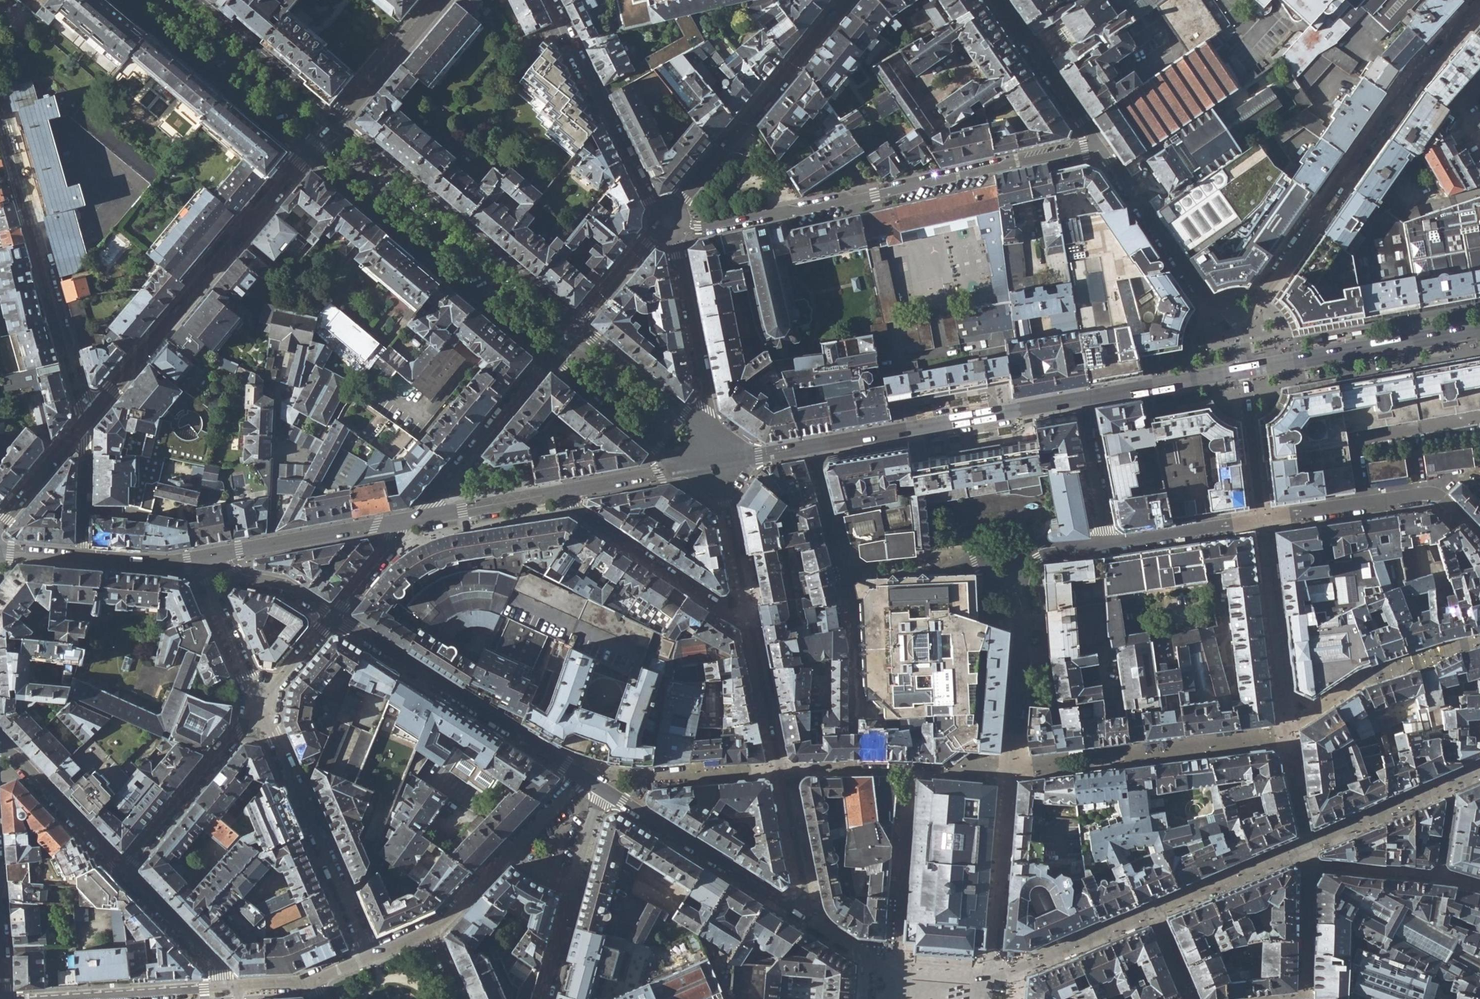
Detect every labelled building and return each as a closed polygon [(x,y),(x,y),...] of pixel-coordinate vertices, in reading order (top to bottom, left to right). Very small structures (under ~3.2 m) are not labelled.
[(49,26),(55,17),(50,13),(55,7),(62,0),(52,0),(45,8),(43,6),(35,16),(49,26)] [(127,53),(145,31),(108,0),(62,0),(55,7),(120,61),(127,53)] [(222,12),(233,0),(208,0),(222,12)] [(263,42),(274,29),(269,24),(273,18),(279,23),(289,11),(298,0),(280,0),(277,4),(273,0),(243,0),(242,1),(240,0),(233,0),(222,12),(233,21),(235,18),(263,42)] [(401,21),(419,0),(378,0),(401,21)] [(455,3),(478,23),(481,19),(478,15),(486,5),(480,0),(457,0),(455,3)] [(539,0),(508,0),(526,35),(551,23),(539,0)] [(605,35),(597,19),(600,17),(597,12),(599,11),(594,0),(579,0),(564,7),(581,41),(605,35)] [(617,18),(649,10),(649,9),(673,3),(674,2),(675,1),(675,0),(613,0),(617,18)] [(673,3),(649,9),(649,10),(617,18),(620,32),(675,19),(688,16),(743,2),(752,0),(684,0),(673,3)] [(743,2),(747,17),(773,8),(771,0),(752,0),(743,2)] [(790,4),(789,0),(775,0),(777,7),(801,37),(832,0),(794,0),(790,4)] [(852,13),(878,35),(887,24),(895,32),(900,28),(896,24),(895,22),(892,19),(875,0),(863,0),(852,13)] [(892,19),(919,0),(875,0),(892,19)] [(900,28),(914,44),(920,40),(931,34),(941,28),(925,5),(929,2),(927,0),(922,0),(920,2),(923,6),(899,22),(896,24),(900,28)] [(980,0),(927,0),(929,2),(925,5),(941,28),(945,25),(931,6),(935,4),(934,2),(937,1),(952,22),(983,4),(980,0)] [(1027,25),(1057,4),(1056,2),(1054,3),(1052,0),(1009,0),(1027,25)] [(1060,73),(1123,30),(1155,7),(1166,0),(1063,0),(1057,4),(1027,25),(1034,37),(1059,19),(1078,44),(1062,55),(1052,62),(1060,73)] [(1218,33),(1230,25),(1212,0),(1166,0),(1155,7),(1187,55),(1215,36),(1218,33)] [(1258,3),(1256,7),(1255,10),(1258,16),(1261,18),(1266,18),(1271,15),(1274,8),(1271,3),(1274,0),(1255,0),(1258,3)] [(1295,23),(1299,24),(1303,22),(1310,28),(1282,60),(1293,77),(1294,80),(1317,54),(1318,54),(1332,46),(1346,35),(1357,22),(1366,12),(1388,30),(1390,32),(1400,21),(1405,15),(1419,0),(1279,0),(1295,23)] [(1405,15),(1400,21),(1406,26),(1406,28),(1423,44),(1454,10),(1440,0),(1430,0),(1427,0),(1410,19),(1405,15)] [(455,3),(401,67),(418,81),(428,90),(481,25),(478,23),(455,3)] [(1033,77),(983,4),(952,22),(945,25),(941,28),(931,34),(937,42),(926,49),(920,40),(914,44),(898,53),(916,78),(951,54),(953,48),(950,44),(957,40),(986,82),(980,86),(978,83),(971,82),(936,106),(951,127),(973,114),(968,108),(978,102),(982,108),(983,107),(1033,77)] [(801,37),(777,7),(773,8),(747,17),(759,31),(783,59),(801,37)] [(261,45),(295,74),(322,43),(325,41),(289,11),(279,23),(274,29),(263,42),(261,45)] [(1357,22),(1379,41),(1388,30),(1366,12),(1357,22)] [(852,13),(825,47),(804,72),(822,97),(827,103),(827,104),(849,78),(846,75),(879,36),(878,35),(852,13)] [(684,35),(645,58),(634,70),(604,86),(610,97),(652,71),(667,63),(680,55),(703,41),(688,16),(675,19),(684,35)] [(1405,63),(1423,44),(1406,28),(1397,38),(1379,59),(1398,73),(1405,63)] [(1064,79),(1092,119),(1141,86),(1132,73),(1115,85),(1111,80),(1116,77),(1116,75),(1111,67),(1136,50),(1123,30),(1060,73),(1064,79)] [(127,53),(205,119),(223,97),(145,31),(127,53)] [(759,31),(735,52),(739,57),(762,84),(783,59),(759,31)] [(508,42),(512,46),(517,45),(522,37),(520,32),(513,37),(508,42)] [(581,41),(604,86),(634,70),(617,36),(615,37),(614,33),(605,35),(581,41)] [(1092,119),(1124,167),(1211,108),(1240,88),(1214,50),(1221,45),(1215,36),(1187,55),(1141,86),(1092,119)] [(1449,64),(1467,81),(1479,66),(1479,42),(1474,36),(1449,64)] [(545,135),(573,158),(577,153),(596,130),(591,125),(593,122),(583,113),(587,109),(581,104),(583,102),(570,90),(575,85),(569,79),(571,76),(566,71),(568,69),(558,61),(561,57),(556,52),(558,50),(546,40),(538,50),(542,54),(520,81),(525,85),(523,88),(534,97),(530,102),(535,106),(533,108),(538,114),(536,117),(542,122),(540,124),(548,131),(545,135)] [(727,68),(723,63),(706,40),(703,41),(680,55),(734,118),(752,96),(727,68)] [(356,74),(322,43),(295,74),(330,104),(356,74)] [(1330,63),(1349,75),(1351,72),(1357,63),(1332,46),(1318,54),(1330,63)] [(735,52),(723,63),(727,68),(739,57),(735,52)] [(1294,80),(1304,93),(1330,63),(1318,54),(1317,54),(1294,80)] [(680,55),(667,63),(700,102),(688,114),(695,123),(713,144),(734,118),(680,55)] [(762,84),(739,57),(727,68),(752,96),(762,84)] [(1383,95),(1398,73),(1379,59),(1376,57),(1372,64),(1369,62),(1359,77),(1361,79),(1383,95)] [(894,102),(914,131),(924,144),(930,140),(937,136),(884,61),(871,68),(888,92),(894,102)] [(667,63),(652,71),(672,95),(688,114),(700,102),(667,63)] [(1449,64),(1423,93),(1443,108),(1467,81),(1449,64)] [(414,174),(431,188),(453,161),(455,158),(397,110),(395,114),(389,108),(396,100),(399,103),(418,81),(401,67),(353,122),(364,132),(383,148),(414,174)] [(652,71),(610,97),(648,173),(649,172),(651,180),(659,196),(666,194),(669,194),(670,194),(672,193),(713,144),(695,123),(669,153),(641,97),(652,91),(658,103),(672,95),(652,71)] [(758,127),(779,161),(781,158),(783,156),(797,138),(795,136),(809,118),(812,121),(822,108),(827,103),(822,97),(804,72),(758,127)] [(1009,102),(1030,131),(1016,135),(1006,120),(987,125),(994,157),(1068,140),(1071,133),(1033,77),(983,107),(984,114),(993,108),(995,111),(1009,102)] [(1289,96),(1300,113),(1304,110),(1312,105),(1304,93),(1294,80),(1293,77),(1275,90),(1272,85),(1235,110),(1241,118),(1244,122),(1249,130),(1285,105),(1283,101),(1289,96)] [(1341,155),(1383,95),(1361,79),(1344,103),(1341,101),(1334,112),(1336,114),(1326,129),(1319,139),(1341,155)] [(67,188),(48,122),(59,118),(57,112),(61,111),(72,98),(61,89),(54,98),(36,103),(30,83),(18,86),(8,89),(14,112),(20,110),(49,216),(44,217),(61,278),(76,273),(87,260),(73,209),(84,206),(78,185),(67,188)] [(878,112),(894,102),(888,92),(871,101),(878,112)] [(1423,93),(1390,141),(1410,155),(1413,157),(1420,152),(1448,135),(1458,120),(1443,108),(1423,93)] [(205,119),(202,123),(204,125),(203,128),(235,156),(237,154),(245,160),(214,196),(237,215),(289,154),(223,97),(205,119)] [(61,111),(149,185),(160,173),(85,108),(72,98),(61,111)] [(827,104),(827,103),(822,108),(830,115),(833,111),(827,104)] [(983,107),(982,108),(975,112),(977,115),(982,117),(985,116),(984,114),(983,107)] [(1149,202),(1157,213),(1243,153),(1233,140),(1229,133),(1225,129),(1211,108),(1124,167),(1132,178),(1142,171),(1139,166),(1141,162),(1144,161),(1147,162),(1169,193),(1168,197),(1166,200),(1162,200),(1159,196),(1149,202)] [(1303,128),(1319,139),(1326,129),(1320,125),(1322,122),(1304,110),(1300,113),(1291,119),(1303,128)] [(825,135),(842,124),(839,120),(833,111),(830,115),(825,120),(822,123),(827,130),(823,132),(825,135)] [(856,111),(855,112),(851,114),(839,120),(842,124),(848,132),(848,133),(864,122),(856,111)] [(1229,133),(1244,122),(1241,118),(1225,129),(1229,133)] [(1279,145),(1303,128),(1291,119),(1271,133),(1279,145)] [(202,185),(207,190),(214,196),(245,160),(237,154),(235,156),(203,128),(204,125),(202,123),(194,133),(179,151),(172,159),(173,161),(202,185)] [(606,181),(612,187),(625,172),(601,124),(596,130),(577,153),(583,158),(583,162),(577,170),(599,188),(606,181)] [(814,143),(820,151),(848,132),(842,124),(825,135),(814,143)] [(940,168),(994,157),(987,125),(961,131),(961,132),(949,135),(948,129),(937,136),(930,140),(932,148),(927,149),(934,159),(940,168)] [(170,144),(179,151),(194,133),(192,131),(185,139),(178,134),(170,144)] [(923,166),(934,159),(927,149),(924,144),(914,131),(892,147),(905,167),(909,164),(911,169),(920,162),(923,166)] [(820,151),(817,153),(833,175),(864,154),(848,133),(848,132),(820,151)] [(1454,145),(1448,135),(1420,152),(1446,197),(1447,197),(1466,191),(1448,161),(1457,155),(1452,146),(1454,145)] [(1290,162),(1282,174),(1312,195),(1341,155),(1319,139),(1314,146),(1312,144),(1302,157),(1301,159),(1304,161),(1299,168),(1290,162)] [(1390,141),(1354,192),(1374,206),(1410,155),(1390,141)] [(1257,143),(1243,153),(1157,213),(1184,253),(1235,218),(1241,224),(1260,205),(1282,174),(1273,168),(1266,158),(1257,143)] [(892,176),(905,167),(892,147),(889,148),(886,144),(866,158),(882,179),(890,173),(892,176)] [(802,196),(833,175),(817,153),(815,154),(809,146),(807,148),(811,154),(805,158),(807,160),(790,172),(788,169),(790,168),(788,166),(784,169),(802,196)] [(1457,155),(1448,161),(1466,191),(1479,186),(1479,177),(1473,166),(1474,166),(1465,151),(1457,155)] [(779,161),(782,165),(788,162),(783,156),(781,158),(779,161)] [(146,251),(202,185),(173,161),(117,226),(146,251)] [(431,188),(468,220),(504,176),(495,168),(480,187),(457,167),(458,165),(453,161),(431,188)] [(1051,286),(1052,287),(1055,287),(1069,285),(1057,220),(1049,175),(1047,164),(995,176),(996,187),(1002,236),(1001,236),(1003,246),(1020,244),(1019,233),(1014,229),(1013,229),(1010,207),(1044,200),(1042,205),(1045,223),(1040,223),(1043,241),(1041,242),(1039,244),(1041,248),(1045,249),(1051,286)] [(1099,215),(1124,210),(1098,172),(1084,167),(1049,175),(1057,220),(1082,216),(1093,215),(1097,214),(1098,215),(1099,215)] [(537,200),(541,195),(511,169),(504,176),(468,220),(499,246),(527,213),(537,200)] [(313,246),(322,236),(349,204),(311,172),(251,244),(265,255),(272,247),(271,245),(289,225),(285,222),(296,210),(298,209),(317,224),(317,227),(306,240),(313,246)] [(643,215),(644,210),(625,172),(612,187),(589,214),(627,246),(642,228),(642,227),(642,224),(642,222),(642,219),(643,215)] [(1290,226),(1312,195),(1282,174),(1260,205),(1241,224),(1189,260),(1213,295),(1218,292),(1223,290),(1230,289),(1237,288),(1242,288),(1247,288),(1290,226)] [(879,213),(859,217),(866,249),(867,251),(900,243),(898,233),(977,216),(982,240),(985,239),(993,277),(990,277),(993,296),(996,296),(998,304),(1010,302),(1009,292),(1004,253),(1003,246),(1001,236),(1002,236),(996,187),(879,213)] [(149,256),(161,266),(180,282),(237,215),(214,196),(207,190),(149,256)] [(1354,192),(1323,236),(1352,257),(1383,212),(1374,206),(1354,192)] [(1403,223),(1418,309),(1479,298),(1479,199),(1451,208),(1403,223)] [(545,207),(537,200),(527,213),(535,220),(545,207)] [(352,259),(357,263),(383,232),(349,204),(322,236),(329,241),(334,235),(337,234),(349,244),(345,250),(341,247),(331,258),(339,265),(353,247),(357,251),(357,254),(352,259)] [(16,212),(14,205),(0,209),(0,216),(16,212)] [(1073,311),(1121,303),(1115,285),(1168,274),(1134,225),(1128,227),(1125,214),(1126,214),(1124,210),(1099,215),(1098,215),(1097,214),(1093,215),(1082,216),(1057,220),(1069,285),(1073,311)] [(1384,210),(1383,212),(1352,257),(1363,319),(1418,309),(1403,223),(1384,210)] [(20,227),(16,212),(0,216),(0,232),(20,227)] [(515,259),(537,277),(563,244),(564,243),(558,238),(550,247),(545,242),(545,239),(548,235),(543,229),(538,236),(529,228),(535,220),(527,213),(499,246),(515,259)] [(589,214),(574,231),(564,243),(563,244),(575,254),(588,239),(589,240),(594,237),(603,245),(601,248),(599,246),(592,251),(593,257),(586,264),(602,277),(627,246),(589,214)] [(774,225),(785,267),(866,249),(859,217),(786,233),(784,223),(774,225)] [(785,267),(774,225),(771,225),(707,240),(719,255),(719,256),(721,256),(730,268),(734,273),(742,272),(750,308),(755,330),(757,345),(761,341),(762,341),(761,344),(759,344),(759,346),(760,345),(761,350),(762,349),(765,352),(768,350),(768,351),(770,350),(769,349),(771,347),(771,348),(775,349),(776,348),(777,351),(776,352),(776,353),(778,353),(778,357),(781,356),(780,358),(782,358),(782,357),(787,356),(788,353),(789,353),(789,352),(788,352),(787,345),(791,343),(793,344),(793,345),(798,344),(800,340),(801,340),(800,334),(797,334),(797,329),(800,328),(802,333),(810,331),(809,325),(812,321),(810,316),(812,313),(811,309),(808,307),(807,302),(803,299),(793,302),(785,267)] [(567,226),(558,238),(564,243),(574,231),(567,226)] [(25,243),(20,227),(0,232),(0,248),(25,243)] [(357,263),(415,310),(440,280),(383,232),(357,263)] [(1302,329),(1363,319),(1352,257),(1323,236),(1278,301),(1282,305),(1286,308),(1288,312),(1291,315),(1293,319),(1295,325),(1297,330),(1302,329)] [(687,251),(693,279),(721,273),(718,258),(717,257),(719,255),(707,240),(698,242),(696,244),(693,247),(690,249),(687,251)] [(10,335),(47,326),(45,315),(39,297),(35,298),(33,290),(37,289),(25,243),(0,248),(0,263),(1,266),(0,266),(0,290),(10,335)] [(576,309),(602,277),(586,264),(585,264),(580,270),(588,276),(586,279),(566,262),(570,256),(574,259),(576,256),(575,254),(563,244),(537,277),(573,309),(576,309)] [(1003,246),(1004,253),(1010,253),(1021,251),(1020,244),(1003,246)] [(246,250),(212,290),(224,298),(229,299),(238,301),(266,268),(246,250)] [(658,252),(657,251),(656,250),(655,250),(623,287),(645,306),(673,300),(664,254),(663,254),(662,254),(660,253),(659,253),(658,252)] [(1010,253),(1011,260),(1022,258),(1021,251),(1010,253)] [(1004,253),(1009,292),(1020,291),(1026,290),(1024,279),(1023,274),(1013,275),(1012,268),(1011,260),(1010,253),(1004,253)] [(1011,260),(1012,268),(1023,266),(1022,258),(1011,260)] [(885,324),(896,321),(884,262),(870,265),(882,324),(885,324)] [(143,287),(144,288),(166,307),(184,285),(180,282),(161,266),(143,287)] [(1012,268),(1013,275),(1023,274),(1024,274),(1023,266),(1012,268)] [(693,279),(717,398),(728,395),(739,387),(738,381),(747,379),(749,379),(772,364),(771,361),(767,353),(763,353),(749,363),(744,367),(728,286),(730,286),(732,290),(734,292),(740,290),(745,309),(750,308),(742,272),(734,273),(730,268),(728,272),(723,273),(721,275),(721,273),(693,279)] [(1134,349),(1137,358),(1180,351),(1180,343),(1181,337),(1181,335),(1182,331),(1184,326),(1186,321),(1189,316),(1193,310),(1168,274),(1115,285),(1121,303),(1133,348),(1134,349)] [(62,283),(67,302),(81,298),(89,296),(84,277),(62,283)] [(1033,289),(1040,288),(1041,288),(1040,277),(1032,278),(1033,289)] [(1024,279),(1026,290),(1033,289),(1032,278),(1024,279)] [(405,325),(430,346),(415,363),(409,364),(389,347),(387,350),(380,357),(397,371),(412,384),(448,342),(475,310),(440,280),(415,310),(408,318),(410,320),(405,325)] [(1008,366),(1019,365),(1021,378),(1010,380),(1010,381),(1012,400),(1086,387),(1077,333),(1053,336),(1031,339),(1027,317),(1050,314),(1073,311),(1069,285),(1055,287),(1056,295),(1046,297),(1045,296),(1043,295),(1043,292),(1041,292),(1040,288),(1033,289),(1033,294),(1031,294),(1031,296),(1031,297),(1029,299),(1021,300),(1020,291),(1009,292),(1010,302),(1014,335),(1015,341),(1004,342),(1005,347),(1008,366)] [(592,325),(648,372),(656,362),(651,358),(659,349),(655,338),(649,334),(648,325),(638,327),(635,329),(627,323),(627,318),(634,310),(638,314),(647,316),(645,306),(623,287),(592,325)] [(1055,287),(1052,287),(1049,287),(1041,288),(1040,288),(1041,292),(1043,292),(1043,295),(1045,296),(1046,297),(1056,295),(1055,287)] [(126,354),(166,307),(144,288),(142,288),(111,326),(113,329),(107,336),(105,334),(91,334),(81,298),(67,302),(81,351),(104,345),(113,343),(126,354)] [(1020,291),(1021,300),(1029,299),(1031,297),(1031,296),(1031,294),(1033,294),(1033,289),(1026,290),(1020,291)] [(212,290),(181,327),(201,343),(211,352),(247,310),(238,301),(229,299),(224,298),(212,290)] [(276,290),(263,306),(272,308),(274,310),(285,297),(276,290)] [(683,351),(673,300),(645,306),(647,316),(651,315),(653,324),(648,325),(649,334),(655,338),(659,349),(667,348),(669,354),(683,351)] [(362,380),(379,359),(380,357),(387,350),(330,302),(315,320),(315,323),(312,334),(324,345),(329,350),(362,380)] [(1010,302),(998,304),(953,312),(958,338),(987,333),(988,339),(1014,335),(1010,302)] [(1121,303),(1073,311),(1077,333),(1086,387),(1141,377),(1137,358),(1134,349),(1133,348),(1121,303)] [(260,333),(268,335),(273,314),(274,310),(272,308),(263,306),(259,324),(261,326),(260,333)] [(533,359),(475,310),(448,342),(454,348),(461,340),(468,346),(468,347),(478,356),(480,356),(485,359),(481,364),(484,367),(492,374),(496,370),(501,373),(497,379),(490,386),(502,397),(533,359)] [(1077,333),(1073,311),(1050,314),(1053,336),(1077,333)] [(953,312),(941,314),(947,347),(959,345),(958,338),(953,312)] [(285,386),(292,388),(297,389),(310,342),(312,334),(315,323),(273,314),(268,335),(266,349),(293,356),(285,386)] [(927,316),(915,318),(916,326),(918,334),(919,343),(921,351),(933,350),(927,316)] [(901,321),(903,329),(916,326),(915,318),(901,321)] [(872,336),(875,359),(890,357),(885,324),(882,324),(870,326),(872,336)] [(9,335),(19,372),(58,364),(47,326),(10,335),(9,335)] [(903,329),(904,337),(918,334),(916,326),(903,329)] [(198,345),(201,343),(181,327),(148,366),(159,374),(164,379),(172,385),(185,391),(201,373),(185,359),(196,345),(198,345)] [(959,345),(986,340),(988,339),(987,333),(958,338),(959,345)] [(904,337),(905,345),(919,343),(918,334),(904,337)] [(1005,347),(1004,342),(1015,341),(1014,335),(988,339),(990,349),(1005,347)] [(813,369),(816,386),(851,380),(852,383),(859,382),(861,391),(853,392),(853,395),(828,399),(829,403),(834,431),(889,421),(885,402),(883,387),(882,388),(882,387),(870,389),(869,385),(871,385),(874,381),(873,374),(872,374),(868,372),(865,372),(865,370),(869,369),(875,369),(876,369),(875,359),(872,336),(857,338),(860,355),(837,359),(834,342),(820,344),(821,354),(824,368),(813,369)] [(834,342),(837,359),(860,355),(857,338),(834,342)] [(278,420),(285,423),(289,425),(290,425),(297,412),(326,427),(350,381),(325,367),(329,350),(324,345),(310,342),(297,389),(292,388),(289,399),(279,403),(278,420)] [(448,342),(412,384),(416,387),(422,392),(427,396),(433,401),(469,360),(454,348),(448,342)] [(98,387),(126,354),(113,343),(104,345),(81,351),(91,386),(98,387)] [(907,354),(921,351),(919,343),(905,345),(907,354)] [(948,392),(1010,381),(1010,380),(1008,366),(1005,347),(990,349),(988,350),(969,353),(971,363),(944,368),(948,392)] [(691,391),(683,351),(669,354),(662,355),(664,359),(660,365),(656,362),(648,372),(684,402),(691,391)] [(771,361),(772,364),(777,377),(782,375),(782,373),(813,369),(824,368),(821,354),(793,357),(793,358),(771,361)] [(211,364),(234,375),(238,368),(215,356),(211,364)] [(262,380),(272,382),(275,372),(269,371),(271,361),(263,359),(261,368),(259,375),(262,380)] [(1306,391),(1287,395),(1285,401),(1284,403),(1283,406),(1280,411),(1278,413),(1276,416),(1273,419),(1270,421),(1267,423),(1264,424),(1273,504),(1354,492),(1346,448),(1477,424),(1479,430),(1479,360),(1306,391)] [(884,387),(883,387),(885,402),(948,392),(944,368),(917,373),(915,363),(880,369),(884,387)] [(32,385),(34,395),(41,393),(37,376),(60,371),(58,364),(19,372),(1,376),(4,390),(32,385)] [(765,443),(800,437),(780,382),(770,385),(770,389),(778,405),(774,409),(774,414),(771,414),(769,417),(765,415),(769,409),(767,408),(768,405),(767,403),(759,398),(758,399),(750,394),(754,389),(777,377),(772,364),(749,379),(747,379),(738,381),(739,387),(728,395),(717,398),(720,411),(728,417),(728,419),(755,437),(765,443)] [(1010,380),(1021,378),(1019,365),(1008,366),(1010,380)] [(127,508),(152,513),(155,497),(158,484),(160,479),(162,469),(163,461),(191,466),(194,467),(204,469),(205,467),(204,466),(210,435),(199,430),(197,432),(195,433),(197,436),(195,438),(192,440),(189,441),(186,441),(183,440),(180,439),(177,437),(175,435),(174,432),(173,429),(170,428),(169,425),(169,422),(158,420),(159,418),(161,418),(163,416),(182,393),(175,387),(174,388),(164,379),(160,384),(155,378),(158,374),(148,366),(113,408),(129,411),(129,413),(126,430),(124,438),(119,456),(95,455),(94,506),(127,508)] [(148,366),(158,374),(159,374),(148,366)] [(448,461),(502,397),(490,386),(497,379),(492,374),(484,367),(421,442),(448,461)] [(800,437),(834,431),(829,403),(817,405),(801,408),(800,401),(795,402),(792,388),(816,386),(813,369),(782,373),(782,375),(784,380),(780,382),(800,437)] [(875,369),(869,369),(865,370),(865,372),(868,372),(872,374),(873,374),(874,381),(871,385),(869,385),(870,389),(882,387),(875,369)] [(41,393),(53,441),(73,417),(60,371),(37,376),(41,393)] [(243,410),(247,410),(270,411),(270,401),(259,397),(260,382),(256,377),(244,371),(243,410)] [(551,375),(505,430),(530,451),(554,437),(543,429),(542,430),(540,432),(537,429),(545,420),(548,423),(555,415),(556,415),(574,394),(551,375)] [(172,385),(164,379),(174,388),(175,387),(172,385)] [(828,399),(853,395),(853,392),(861,391),(859,382),(852,383),(851,380),(816,386),(818,400),(828,399)] [(22,397),(30,427),(38,425),(45,451),(53,441),(41,393),(34,395),(25,396),(22,397)] [(394,463),(415,437),(393,422),(377,411),(369,405),(352,393),(343,404),(334,419),(358,437),(362,440),(378,451),(379,452),(385,456),(394,463)] [(210,405),(219,410),(224,398),(215,394),(210,405)] [(609,423),(574,394),(556,415),(555,415),(548,423),(543,429),(554,437),(561,429),(557,424),(561,419),(585,440),(587,438),(589,440),(586,445),(590,446),(593,442),(609,423)] [(1095,409),(1100,436),(1143,428),(1141,421),(1143,420),(1140,402),(1095,409)] [(95,455),(119,456),(124,438),(118,434),(122,428),(126,430),(129,413),(129,411),(113,408),(95,429),(95,455)] [(1207,491),(1210,513),(1244,508),(1242,487),(1235,429),(1232,428),(1228,427),(1226,426),(1223,424),(1219,422),(1216,419),(1213,417),(1210,413),(1207,409),(1150,419),(1143,420),(1141,421),(1143,428),(1150,427),(1154,445),(1165,443),(1164,440),(1199,434),(1210,442),(1209,442),(1209,443),(1209,444),(1208,445),(1208,446),(1208,447),(1208,448),(1209,449),(1209,450),(1215,453),(1218,482),(1218,483),(1213,487),(1213,490),(1207,491)] [(238,435),(244,436),(269,436),(270,411),(247,410),(246,424),(238,424),(238,435)] [(1035,420),(1039,439),(1041,462),(1042,464),(1047,464),(1058,462),(1074,460),(1084,458),(1075,413),(1035,420)] [(350,492),(368,465),(378,451),(362,440),(358,437),(334,419),(327,434),(323,441),(316,455),(311,466),(308,471),(303,481),(318,488),(319,485),(332,486),(338,489),(338,494),(350,492)] [(285,423),(278,436),(282,439),(316,455),(323,441),(319,439),(290,425),(289,425),(285,423)] [(647,454),(609,423),(593,442),(597,446),(602,446),(603,449),(591,452),(595,473),(639,465),(647,454)] [(4,462),(21,478),(45,451),(38,425),(30,427),(26,428),(15,439),(12,444),(12,447),(9,449),(8,453),(4,458),(4,462)] [(1150,427),(1143,428),(1100,436),(1118,526),(1121,528),(1124,531),(1171,523),(1170,518),(1154,445),(1150,427)] [(2,439),(14,436),(15,439),(26,428),(5,433),(0,434),(0,439),(2,439)] [(195,433),(173,429),(174,432),(175,435),(177,437),(180,439),(183,440),(186,441),(189,441),(192,440),(195,438),(197,436),(195,433)] [(530,462),(532,461),(530,451),(505,430),(482,457),(482,458),(493,467),(530,462)] [(580,444),(582,440),(572,433),(568,441),(580,444)] [(1165,443),(1154,445),(1170,518),(1210,513),(1207,491),(1213,490),(1213,487),(1209,450),(1209,449),(1208,448),(1208,447),(1208,446),(1208,445),(1209,444),(1209,443),(1209,442),(1210,442),(1199,434),(1164,440),(1165,443)] [(240,465),(253,462),(268,459),(269,436),(244,436),(243,453),(241,454),(241,458),(240,458),(240,465)] [(415,437),(394,463),(396,479),(384,482),(390,512),(408,508),(426,486),(448,461),(421,442),(415,437)] [(536,484),(559,480),(556,454),(556,447),(555,438),(554,437),(530,451),(532,461),(536,484)] [(555,438),(556,447),(562,447),(581,448),(582,444),(580,444),(568,441),(555,438)] [(1039,439),(1000,446),(1004,468),(1041,462),(1039,439)] [(835,505),(877,498),(882,498),(884,509),(905,505),(903,493),(897,494),(895,488),(894,475),(899,474),(899,475),(911,473),(909,462),(906,443),(828,456),(826,460),(824,463),(835,505)] [(1000,446),(947,455),(951,478),(1004,468),(1000,446)] [(1423,456),(1425,473),(1447,470),(1472,467),(1470,449),(1423,456)] [(559,480),(595,473),(591,452),(584,450),(568,452),(567,450),(565,450),(564,451),(564,453),(556,454),(559,480)] [(378,451),(368,465),(375,470),(385,456),(379,452),(378,451)] [(63,509),(75,509),(76,454),(74,453),(44,488),(61,503),(63,503),(63,509)] [(895,488),(944,479),(945,487),(952,485),(951,478),(947,455),(909,462),(911,473),(899,475),(899,474),(894,475),(895,488)] [(354,518),(390,512),(384,482),(396,479),(394,463),(385,456),(375,470),(368,465),(350,492),(352,500),(351,500),(354,518)] [(268,490),(268,459),(253,462),(268,490)] [(1366,464),(1369,482),(1406,476),(1404,459),(1366,464)] [(1048,473),(1057,517),(1050,519),(1051,526),(1049,526),(1048,527),(1048,528),(1047,528),(1037,525),(1035,527),(1036,536),(1073,532),(1079,524),(1085,516),(1074,460),(1058,462),(1047,464),(1048,473)] [(162,469),(190,475),(191,466),(163,461),(162,469)] [(764,468),(755,480),(778,500),(784,498),(783,494),(787,494),(787,498),(790,503),(784,505),(786,510),(787,511),(791,510),(802,507),(814,504),(816,503),(803,461),(764,468)] [(4,462),(0,467),(0,502),(21,478),(4,462)] [(1035,471),(1041,470),(1040,464),(1042,464),(1041,462),(1004,468),(1005,476),(1035,471)] [(1040,464),(1041,470),(1035,471),(1036,475),(1038,474),(1048,473),(1047,464),(1042,464),(1040,464)] [(302,466),(277,466),(277,481),(303,481),(308,471),(311,466),(302,466)] [(193,474),(203,475),(204,469),(194,467),(193,474)] [(203,475),(201,488),(223,491),(222,485),(220,482),(215,481),(217,469),(205,467),(204,469),(203,475)] [(1004,468),(951,478),(952,485),(993,478),(1005,476),(1004,468)] [(1035,471),(1005,476),(993,478),(995,491),(996,493),(1008,491),(1009,493),(1016,493),(1031,495),(1042,492),(1038,474),(1036,475),(1035,471)] [(925,503),(995,491),(993,478),(952,485),(945,487),(923,490),(925,503)] [(197,506),(198,501),(201,488),(187,484),(187,481),(181,480),(180,484),(170,481),(168,487),(158,484),(155,497),(197,506)] [(755,480),(737,506),(742,530),(747,556),(752,555),(773,551),(786,548),(793,547),(794,552),(798,551),(802,571),(798,572),(799,575),(830,567),(817,516),(805,519),(802,507),(791,510),(796,532),(777,536),(774,521),(784,505),(778,500),(755,480)] [(276,532),(309,527),(306,509),(303,508),(308,499),(311,494),(315,498),(324,496),(325,495),(320,489),(318,488),(303,481),(277,481),(276,532)] [(1477,501),(1460,483),(1448,495),(1479,528),(1479,496),(1477,501)] [(338,489),(332,486),(319,485),(318,488),(320,489),(325,495),(324,496),(338,494),(338,489)] [(631,512),(629,515),(619,529),(642,544),(642,545),(670,564),(671,564),(691,533),(692,534),(700,522),(699,521),(705,510),(706,510),(679,492),(669,485),(628,493),(630,508),(631,512)] [(75,509),(63,509),(63,516),(61,517),(48,517),(48,516),(52,512),(51,510),(55,511),(61,503),(44,488),(8,532),(16,539),(17,539),(75,544),(75,509)] [(225,502),(223,491),(201,488),(198,501),(203,502),(204,499),(219,501),(219,504),(225,502)] [(910,504),(912,527),(914,542),(929,543),(929,542),(925,503),(923,490),(923,488),(909,492),(908,493),(910,504)] [(309,527),(354,518),(351,500),(352,500),(350,492),(338,494),(324,496),(315,498),(308,499),(303,508),(306,509),(309,527)] [(582,504),(619,529),(629,515),(628,509),(630,508),(628,493),(583,501),(582,504)] [(225,506),(228,518),(232,540),(266,534),(267,498),(225,506)] [(814,504),(802,507),(805,519),(817,516),(814,504)] [(879,508),(843,515),(850,543),(861,551),(859,541),(884,536),(884,531),(912,527),(910,504),(905,505),(884,509),(880,510),(879,508)] [(94,546),(144,549),(151,515),(152,513),(127,508),(94,506),(94,546)] [(198,522),(187,525),(191,547),(232,540),(228,518),(223,519),(220,506),(197,510),(198,522)] [(699,521),(700,522),(692,534),(691,533),(671,564),(720,597),(729,590),(715,517),(705,510),(699,521)] [(1429,511),(1396,516),(1402,580),(1405,580),(1434,572),(1433,554),(1431,538),(1438,539),(1449,532),(1429,511)] [(188,523),(151,515),(144,549),(171,551),(191,547),(187,525),(188,523)] [(1396,516),(1361,521),(1367,545),(1366,545),(1380,585),(1384,584),(1398,581),(1402,580),(1396,516)] [(569,519),(516,526),(522,561),(522,564),(552,558),(550,546),(564,544),(577,524),(569,519)] [(1050,519),(1044,520),(1037,525),(1047,528),(1048,528),(1048,527),(1049,526),(1051,526),(1050,519)] [(1361,521),(1314,528),(1319,544),(1320,545),(1321,549),(1325,560),(1366,545),(1367,545),(1361,521)] [(592,534),(577,524),(564,544),(555,558),(543,576),(559,584),(570,568),(592,534)] [(1448,573),(1451,583),(1455,582),(1458,599),(1458,600),(1470,598),(1476,598),(1479,597),(1479,542),(1462,524),(1449,532),(1438,539),(1443,558),(1448,573)] [(516,526),(469,534),(472,558),(478,570),(499,573),(507,576),(505,564),(522,561),(516,526)] [(928,548),(929,543),(914,542),(912,527),(884,531),(884,536),(859,541),(861,551),(867,555),(928,548)] [(1275,533),(1280,581),(1302,579),(1329,574),(1324,560),(1325,560),(1321,549),(1320,545),(1319,544),(1314,528),(1275,533)] [(409,554),(401,560),(416,579),(421,576),(425,573),(430,570),(436,568),(441,578),(444,577),(448,576),(452,575),(448,563),(455,561),(459,560),(464,559),(472,558),(469,534),(448,537),(429,543),(409,554)] [(605,543),(592,534),(570,568),(577,573),(577,572),(582,575),(588,567),(605,543)] [(1024,534),(972,540),(973,543),(1024,537),(1024,534)] [(1250,537),(1198,545),(1204,579),(1207,591),(1225,589),(1255,584),(1250,537)] [(1438,539),(1431,538),(1433,554),(1434,572),(1435,575),(1448,573),(1443,558),(1438,539)] [(367,539),(344,544),(331,561),(324,563),(323,568),(308,587),(330,599),(331,600),(333,600),(334,599),(340,592),(374,550),(367,539)] [(619,552),(605,543),(588,567),(592,570),(593,569),(602,576),(619,552)] [(289,576),(308,587),(323,568),(324,563),(331,561),(344,544),(297,552),(289,576)] [(564,544),(550,546),(552,558),(555,558),(564,544)] [(1198,545),(1104,559),(1104,563),(1101,564),(1104,594),(1204,579),(1198,545)] [(1302,579),(1312,611),(1316,625),(1364,602),(1364,596),(1365,596),(1381,589),(1380,585),(1366,545),(1325,560),(1324,560),(1329,574),(1302,579)] [(793,547),(786,548),(797,601),(800,600),(804,599),(803,594),(799,575),(798,572),(794,552),(793,547)] [(773,551),(752,555),(764,607),(786,602),(779,573),(779,572),(777,563),(776,563),(773,551)] [(256,570),(289,576),(297,552),(254,561),(254,568),(256,570)] [(633,561),(619,552),(602,576),(596,584),(585,599),(595,604),(601,607),(633,561)] [(552,558),(522,564),(522,565),(543,576),(555,558),(552,558)] [(464,559),(459,560),(455,561),(448,563),(452,575),(456,574),(460,573),(464,559)] [(1043,565),(1046,610),(1105,604),(1104,594),(1101,564),(1104,563),(1104,559),(1043,565)] [(383,577),(366,597),(386,611),(387,609),(397,598),(407,607),(414,597),(405,589),(416,579),(401,560),(395,565),(383,577)] [(522,561),(505,564),(507,576),(516,579),(517,576),(522,565),(522,564),(522,561)] [(653,575),(633,561),(601,607),(622,619),(653,575)] [(52,631),(56,568),(19,565),(0,583),(0,637),(51,642),(52,631)] [(830,567),(799,575),(803,594),(808,592),(810,600),(804,599),(800,600),(802,608),(817,605),(825,606),(839,605),(830,567)] [(103,571),(56,568),(52,631),(58,631),(57,642),(73,644),(78,644),(78,637),(84,637),(87,628),(89,622),(66,621),(67,602),(95,604),(102,583),(103,571)] [(441,578),(436,568),(430,570),(425,573),(421,576),(416,579),(424,589),(430,586),(437,581),(441,578)] [(162,576),(103,571),(102,583),(95,604),(92,614),(96,615),(98,615),(100,612),(100,603),(108,604),(108,608),(115,609),(116,610),(130,611),(130,610),(132,611),(132,606),(146,607),(146,613),(159,614),(162,576)] [(1402,580),(1398,581),(1384,584),(1391,608),(1396,623),(1405,653),(1440,642),(1438,618),(1437,602),(1435,588),(1435,575),(1434,572),(1405,580),(1402,580)] [(1458,599),(1455,582),(1451,583),(1448,573),(1435,575),(1435,588),(1437,602),(1441,601),(1458,599)] [(673,588),(653,575),(622,619),(622,620),(648,631),(673,588)] [(952,714),(969,713),(968,683),(972,683),(972,682),(975,682),(975,683),(977,683),(977,672),(968,672),(968,651),(979,651),(986,625),(977,622),(975,575),(954,576),(896,579),(867,580),(864,585),(857,582),(853,586),(856,600),(859,600),(861,632),(864,694),(879,709),(931,707),(952,706),(952,714)] [(202,615),(187,581),(166,577),(162,576),(159,614),(157,628),(163,632),(202,615)] [(418,630),(423,621),(438,630),(442,626),(446,622),(448,620),(424,589),(416,579),(405,589),(414,597),(407,607),(397,598),(387,609),(403,619),(418,630)] [(1280,581),(1284,615),(1312,611),(1302,579),(1280,581)] [(1272,724),(1255,584),(1225,589),(1239,701),(1231,703),(1211,628),(1197,630),(1200,644),(1218,713),(1233,711),(1238,729),(1272,724)] [(1385,660),(1405,653),(1396,623),(1391,608),(1384,584),(1380,585),(1381,589),(1365,596),(1369,608),(1378,605),(1379,609),(1377,610),(1379,618),(1382,617),(1384,623),(1379,625),(1375,626),(1385,660)] [(240,622),(254,655),(269,650),(279,637),(288,626),(286,625),(279,634),(270,628),(264,625),(270,614),(268,613),(275,597),(234,588),(228,596),(239,623),(240,622)] [(709,613),(673,588),(648,631),(663,635),(676,638),(691,641),(709,613)] [(1369,667),(1385,660),(1375,626),(1371,615),(1369,608),(1365,596),(1364,596),(1364,602),(1316,625),(1312,611),(1284,615),(1287,640),(1287,641),(1288,648),(1289,655),(1288,656),(1289,663),(1290,663),(1293,690),(1294,690),(1294,691),(1313,702),(1314,702),(1318,699),(1318,698),(1355,670),(1355,671),(1358,669),(1369,665),(1369,667)] [(279,637),(293,647),(310,627),(310,625),(310,623),(310,621),(310,620),(309,619),(309,618),(308,617),(276,597),(275,597),(268,613),(270,614),(286,625),(288,626),(279,637)] [(352,616),(408,652),(418,630),(403,619),(399,625),(395,622),(393,621),(393,620),(393,619),(393,618),(392,618),(393,617),(392,617),(385,612),(386,611),(366,597),(352,614),(352,616)] [(1476,598),(1476,600),(1471,601),(1476,634),(1479,633),(1479,597),(1476,598)] [(1464,637),(1476,634),(1471,601),(1470,598),(1458,600),(1464,637)] [(1440,642),(1464,637),(1458,600),(1458,599),(1441,601),(1443,618),(1438,618),(1440,642)] [(784,622),(761,627),(765,644),(796,637),(808,635),(806,624),(802,608),(800,600),(797,601),(787,603),(790,617),(792,620),(784,622)] [(764,607),(758,608),(761,627),(784,622),(787,616),(785,603),(786,603),(786,602),(764,607)] [(1046,610),(1050,658),(1079,656),(1078,647),(1109,642),(1109,639),(1105,604),(1046,610)] [(817,605),(802,608),(806,624),(819,621),(821,633),(841,629),(840,618),(840,608),(839,605),(825,606),(817,605)] [(418,630),(408,652),(462,686),(464,681),(468,682),(478,657),(472,652),(469,652),(464,657),(457,653),(460,648),(460,645),(459,644),(450,638),(461,630),(471,627),(483,627),(493,630),(499,616),(485,612),(474,611),(459,614),(448,620),(446,622),(442,626),(438,630),(423,621),(418,630)] [(737,631),(709,613),(691,641),(676,638),(671,667),(676,667),(693,664),(742,656),(737,631)] [(177,646),(191,652),(174,688),(173,688),(162,713),(156,716),(73,677),(71,687),(69,695),(75,698),(82,701),(108,712),(114,715),(154,733),(165,738),(170,741),(186,694),(187,695),(190,684),(197,668),(196,667),(198,662),(193,660),(196,654),(201,656),(211,635),(202,615),(163,632),(161,642),(155,666),(166,669),(174,666),(177,646)] [(478,657),(468,682),(464,681),(462,686),(520,721),(529,703),(538,685),(528,681),(548,636),(509,618),(492,652),(483,647),(478,657)] [(1009,632),(986,625),(979,651),(987,650),(985,667),(986,667),(984,683),(1005,685),(1009,632)] [(808,635),(796,637),(798,654),(800,665),(831,663),(831,710),(821,712),(822,729),(847,727),(846,648),(845,639),(844,629),(841,629),(821,633),(808,635)] [(1109,639),(1109,642),(1111,651),(1114,650),(1150,643),(1153,665),(1158,664),(1164,664),(1164,665),(1178,663),(1176,648),(1200,644),(1197,630),(1148,639),(1147,632),(1109,639)] [(229,677),(211,635),(201,656),(196,654),(193,660),(198,662),(196,667),(197,668),(190,684),(202,688),(229,677)] [(15,698),(15,691),(21,690),(21,698),(37,700),(66,703),(69,695),(71,687),(28,683),(31,655),(78,660),(81,649),(72,648),(73,644),(57,642),(51,642),(0,637),(0,697),(15,698)] [(293,647),(279,637),(269,650),(254,655),(259,666),(275,668),(293,647)] [(331,639),(300,676),(320,693),(341,666),(354,674),(363,651),(341,637),(331,639)] [(796,637),(765,644),(770,668),(800,665),(798,654),(791,655),(790,649),(797,649),(796,637)] [(1127,743),(1144,741),(1140,713),(1140,708),(1157,706),(1154,673),(1153,665),(1150,643),(1114,650),(1122,707),(1127,743)] [(1184,736),(1238,729),(1233,711),(1218,713),(1200,644),(1176,648),(1178,663),(1178,669),(1184,736)] [(658,672),(639,666),(633,685),(613,678),(591,671),(595,659),(569,647),(560,675),(551,701),(544,713),(529,703),(520,721),(537,732),(536,733),(548,740),(549,739),(560,745),(574,751),(583,755),(602,761),(617,764),(617,765),(631,766),(631,765),(651,766),(655,745),(636,745),(639,732),(658,672)] [(1476,666),(1479,677),(1479,647),(1459,653),(1463,667),(1476,666)] [(399,675),(363,651),(354,674),(350,684),(388,700),(399,675)] [(1459,653),(1433,666),(1435,670),(1439,688),(1448,686),(1466,681),(1463,667),(1459,653)] [(1050,658),(1057,700),(1068,699),(1073,698),(1099,693),(1098,684),(1081,687),(1078,666),(1096,663),(1095,654),(1079,656),(1050,658)] [(124,655),(119,667),(126,670),(130,658),(124,655)] [(746,676),(742,656),(693,664),(676,667),(671,667),(667,685),(685,684),(722,680),(746,676)] [(1159,673),(1154,673),(1157,706),(1158,706),(1159,711),(1140,713),(1144,741),(1184,736),(1178,669),(1165,671),(1164,665),(1164,664),(1158,664),(1159,673)] [(800,665),(770,668),(779,713),(807,707),(805,671),(800,671),(800,665)] [(1435,670),(1419,675),(1427,711),(1443,706),(1441,698),(1439,688),(1435,670)] [(1418,671),(1378,684),(1385,707),(1390,705),(1389,704),(1415,696),(1418,709),(1417,709),(1420,722),(1403,725),(1405,733),(1419,731),(1421,741),(1439,738),(1439,739),(1441,738),(1441,729),(1432,731),(1427,711),(1419,675),(1418,671)] [(399,675),(388,700),(387,703),(401,711),(395,725),(419,741),(437,698),(399,675)] [(312,731),(313,731),(312,722),(311,719),(314,700),(320,693),(300,676),(289,689),(284,723),(289,734),(312,731)] [(756,722),(746,676),(722,680),(723,727),(740,725),(756,722)] [(1439,688),(1441,698),(1448,697),(1448,707),(1466,706),(1479,706),(1479,677),(1477,677),(1478,680),(1477,680),(1477,693),(1449,695),(1448,686),(1439,688)] [(667,685),(651,766),(685,763),(685,742),(685,728),(695,728),(709,727),(716,727),(716,728),(723,727),(722,680),(685,684),(667,685)] [(999,753),(1005,685),(984,683),(983,704),(980,739),(988,740),(988,752),(999,753)] [(1365,688),(1355,695),(1362,710),(1372,706),(1374,711),(1385,707),(1378,684),(1365,688)] [(1162,693),(1164,703),(1175,702),(1174,692),(1162,693)] [(1081,749),(1097,747),(1097,739),(1104,738),(1100,710),(1099,693),(1073,698),(1074,705),(1081,749)] [(207,703),(187,695),(186,694),(170,741),(202,755),(229,723),(231,707),(207,703)] [(69,695),(66,703),(67,705),(71,702),(75,698),(69,695)] [(335,720),(348,725),(350,726),(357,709),(358,710),(361,702),(345,695),(341,705),(335,720)] [(1355,695),(1333,708),(1352,741),(1374,734),(1362,710),(1355,695)] [(4,731),(25,711),(37,700),(21,698),(15,698),(0,697),(0,726),(4,731)] [(82,701),(75,698),(71,702),(79,706),(82,701)] [(313,731),(320,733),(328,737),(335,720),(341,705),(334,701),(327,698),(317,721),(312,722),(313,731)] [(503,741),(437,698),(419,741),(416,748),(430,757),(442,765),(448,756),(433,745),(437,734),(437,732),(439,731),(464,744),(467,745),(462,754),(485,769),(503,741)] [(1060,752),(1081,749),(1074,705),(1069,705),(1068,699),(1057,700),(1061,725),(1055,725),(1051,726),(1056,752),(1060,752)] [(84,744),(114,715),(108,712),(106,717),(79,706),(71,702),(67,705),(59,713),(84,744)] [(973,713),(969,713),(952,714),(952,706),(931,707),(931,712),(931,717),(931,722),(933,763),(942,763),(962,749),(967,746),(971,752),(978,753),(979,739),(976,738),(977,734),(978,724),(977,722),(976,720),(973,719),(973,713)] [(1036,707),(1028,706),(1026,728),(1033,728),(1033,725),(1038,725),(1036,707)] [(1466,706),(1448,707),(1448,709),(1441,711),(1444,729),(1447,729),(1479,726),(1479,706),(1466,706)] [(807,707),(779,713),(785,743),(809,740),(810,714),(809,713),(807,713),(807,707)] [(890,709),(883,709),(883,714),(884,719),(888,719),(895,719),(923,718),(931,717),(931,712),(931,707),(902,708),(896,708),(893,708),(890,709)] [(1025,735),(1028,755),(1032,757),(1056,752),(1051,726),(1048,708),(1036,707),(1038,725),(1033,725),(1033,728),(1026,728),(1025,735)] [(1097,747),(1127,743),(1122,707),(1115,708),(1115,717),(1111,717),(1109,709),(1100,710),(1104,738),(1097,739),(1097,747)] [(1299,731),(1306,795),(1307,796),(1337,786),(1366,777),(1366,775),(1356,748),(1352,741),(1333,708),(1299,731)] [(4,731),(21,748),(42,729),(25,711),(4,731)] [(809,740),(785,743),(788,760),(789,762),(845,760),(846,759),(847,735),(847,727),(822,729),(821,712),(810,714),(809,740)] [(886,760),(904,761),(904,745),(909,746),(910,744),(909,738),(908,730),(920,727),(919,723),(924,722),(923,718),(895,719),(888,719),(886,760)] [(865,734),(859,734),(859,759),(860,760),(864,760),(886,760),(888,719),(877,720),(865,720),(865,734)] [(310,781),(315,794),(343,781),(343,779),(342,778),(329,773),(348,725),(335,720),(328,737),(325,745),(310,781)] [(764,761),(756,722),(740,725),(746,764),(763,762),(764,761)] [(904,761),(933,763),(931,722),(924,722),(919,723),(920,727),(920,738),(909,738),(910,744),(909,746),(904,745),(904,761)] [(720,765),(746,764),(740,725),(723,727),(716,728),(720,759),(720,765)] [(1460,762),(1460,765),(1479,756),(1479,751),(1479,743),(1473,742),(1473,737),(1471,736),(1467,736),(1467,731),(1479,729),(1479,726),(1447,729),(1447,738),(1441,738),(1439,739),(1444,762),(1460,762)] [(21,748),(49,778),(70,757),(80,747),(70,737),(65,742),(69,746),(65,750),(44,727),(42,729),(21,748)] [(687,762),(720,759),(716,728),(716,727),(709,727),(709,739),(692,741),(687,762)] [(354,782),(374,735),(361,730),(342,773),(343,773),(343,776),(346,777),(347,778),(354,782)] [(321,748),(312,731),(289,734),(304,768),(313,764),(314,760),(312,755),(320,752),(321,748)] [(1440,773),(1460,765),(1460,762),(1444,762),(1439,739),(1439,738),(1421,741),(1419,731),(1405,733),(1409,750),(1418,783),(1440,773)] [(853,735),(847,735),(846,759),(853,759),(859,759),(859,734),(853,735)] [(1386,797),(1418,783),(1409,750),(1397,753),(1399,760),(1392,762),(1390,755),(1385,736),(1375,738),(1374,734),(1352,741),(1356,748),(1377,743),(1383,767),(1386,797)] [(170,795),(202,755),(170,741),(165,738),(136,770),(170,795)] [(988,753),(988,752),(988,740),(980,739),(979,739),(978,753),(988,753)] [(533,760),(503,741),(485,769),(462,754),(453,748),(448,756),(442,765),(455,775),(466,783),(467,782),(483,793),(486,795),(488,796),(499,779),(507,784),(518,791),(518,790),(522,783),(533,760)] [(243,744),(225,766),(253,778),(265,784),(278,789),(259,747),(243,744)] [(407,770),(417,777),(419,774),(430,757),(416,748),(407,770)] [(1270,750),(1207,758),(1218,793),(1246,784),(1245,783),(1262,777),(1265,778),(1283,774),(1276,754),(1270,750)] [(1390,755),(1392,762),(1399,760),(1397,753),(1390,755)] [(49,778),(64,795),(75,784),(69,778),(77,771),(80,775),(78,777),(79,779),(85,773),(70,757),(49,778)] [(1207,758),(1153,765),(1155,787),(1155,794),(1187,790),(1209,786),(1213,804),(1217,803),(1221,805),(1218,793),(1207,758)] [(560,777),(533,760),(522,783),(525,784),(521,791),(539,801),(560,779),(560,777)] [(1153,765),(1124,769),(1129,817),(1131,817),(1147,815),(1147,814),(1147,808),(1162,806),(1161,799),(1146,801),(1145,796),(1154,795),(1152,787),(1155,787),(1153,765)] [(225,766),(196,801),(229,828),(235,820),(225,812),(253,778),(225,766)] [(1342,816),(1386,797),(1383,767),(1366,775),(1366,777),(1337,786),(1342,816)] [(1098,772),(1072,775),(1076,805),(1077,818),(1084,876),(1098,873),(1111,869),(1121,866),(1152,856),(1166,891),(1172,889),(1176,887),(1164,851),(1192,842),(1187,824),(1166,829),(1163,812),(1147,814),(1147,815),(1131,817),(1129,817),(1124,769),(1098,772)] [(64,795),(90,820),(109,801),(115,794),(106,786),(110,782),(100,773),(99,775),(94,770),(88,775),(85,773),(79,779),(75,784),(64,795)] [(115,794),(109,801),(124,815),(125,815),(130,808),(132,811),(127,817),(122,823),(121,824),(136,836),(170,795),(136,770),(115,794)] [(394,802),(390,812),(395,815),(394,816),(421,836),(447,798),(447,797),(426,783),(417,777),(407,770),(394,802)] [(1259,794),(1263,808),(1266,811),(1257,814),(1256,811),(1253,812),(1253,810),(1248,811),(1249,816),(1237,820),(1236,820),(1250,855),(1295,836),(1296,833),(1293,818),(1283,774),(1265,778),(1262,777),(1245,783),(1246,784),(1218,793),(1221,805),(1221,806),(1233,804),(1233,800),(1259,794)] [(1072,775),(1043,779),(1043,793),(1034,792),(1033,802),(1042,803),(1042,816),(1077,818),(1076,805),(1072,775)] [(315,794),(355,883),(359,881),(365,874),(369,862),(358,838),(364,826),(362,826),(360,821),(368,802),(367,802),(372,792),(353,784),(346,780),(347,778),(346,777),(343,776),(342,778),(343,779),(343,781),(315,794)] [(809,777),(799,789),(807,823),(827,820),(825,813),(827,813),(827,806),(825,802),(826,799),(823,800),(822,796),(843,797),(840,776),(809,777)] [(885,776),(840,776),(843,797),(845,809),(846,815),(847,826),(848,830),(845,861),(844,865),(850,865),(853,878),(856,896),(858,896),(887,897),(891,844),(896,787),(885,776)] [(983,947),(984,947),(984,942),(985,927),(984,927),(984,923),(985,916),(986,909),(986,901),(987,893),(987,886),(988,878),(989,863),(991,836),(992,836),(993,823),(995,797),(996,786),(990,786),(981,785),(981,783),(957,781),(932,779),(932,781),(916,779),(912,830),(913,830),(909,870),(908,883),(909,883),(909,887),(908,894),(908,902),(906,919),(906,921),(905,921),(905,932),(904,937),(904,941),(910,941),(915,942),(915,946),(914,950),(913,953),(944,955),(972,958),(972,954),(972,950),(973,946),(978,947),(983,947)] [(1017,782),(1014,815),(1031,816),(1042,816),(1042,803),(1033,802),(1034,792),(1043,793),(1043,779),(1017,782)] [(2,787),(5,834),(28,831),(24,822),(26,821),(25,819),(27,817),(33,830),(34,832),(36,831),(46,827),(55,819),(18,780),(2,787)] [(767,780),(719,784),(720,796),(713,807),(729,817),(738,823),(741,825),(745,821),(755,833),(777,829),(768,781),(767,780)] [(1479,878),(1479,828),(1475,828),(1475,824),(1475,823),(1471,822),(1474,805),(1479,806),(1479,783),(1455,793),(1445,859),(1445,865),(1448,868),(1479,878)] [(298,835),(278,789),(265,784),(261,788),(264,795),(256,799),(255,797),(245,808),(245,812),(246,814),(248,814),(249,815),(256,830),(254,833),(252,832),(242,836),(241,837),(253,847),(255,844),(253,841),(257,839),(260,841),(263,846),(261,848),(262,851),(298,835)] [(502,839),(539,801),(521,791),(518,790),(518,791),(507,784),(499,793),(501,794),(505,798),(483,821),(502,839)] [(719,784),(692,787),(693,796),(694,796),(695,797),(698,802),(698,804),(710,811),(713,807),(720,796),(719,784)] [(1313,828),(1342,816),(1337,786),(1307,796),(1306,795),(1303,796),(1310,827),(1313,828)] [(649,805),(658,811),(696,835),(710,811),(698,804),(698,802),(695,797),(694,796),(693,796),(692,787),(654,790),(651,791),(648,794),(646,800),(649,805)] [(483,821),(505,798),(501,794),(478,818),(483,821)] [(843,797),(822,796),(823,800),(826,799),(829,801),(831,812),(845,809),(843,797)] [(1442,799),(1412,812),(1412,866),(1427,868),(1435,864),(1438,843),(1426,842),(1428,833),(1439,835),(1444,801),(1442,799)] [(90,820),(121,853),(122,853),(136,836),(121,824),(122,823),(119,821),(120,819),(118,818),(117,819),(106,809),(109,805),(121,815),(124,815),(109,801),(90,820)] [(253,847),(241,837),(229,828),(196,801),(140,869),(139,872),(190,924),(201,912),(207,906),(227,885),(259,852),(253,847)] [(1207,837),(1219,834),(1227,832),(1221,806),(1221,805),(1217,803),(1213,804),(1214,811),(1212,813),(1195,817),(1193,819),(1186,821),(1187,824),(1192,842),(1199,839),(1207,837)] [(1224,866),(1250,855),(1236,820),(1237,820),(1233,804),(1221,806),(1227,832),(1219,834),(1226,848),(1218,852),(1224,866)] [(1474,805),(1471,822),(1475,823),(1475,824),(1479,825),(1479,806),(1474,805)] [(696,835),(733,858),(743,842),(731,835),(736,830),(728,825),(728,823),(728,822),(727,822),(729,817),(713,807),(710,811),(696,835)] [(827,813),(825,813),(827,820),(846,815),(845,809),(831,812),(827,813)] [(381,857),(386,861),(443,902),(471,872),(448,855),(443,851),(435,846),(433,848),(441,853),(428,872),(416,863),(430,842),(427,840),(421,836),(394,816),(395,815),(390,812),(385,824),(395,830),(393,832),(389,829),(387,833),(391,836),(380,851),(378,849),(385,836),(385,835),(381,833),(373,852),(381,857)] [(1402,864),(1412,866),(1412,812),(1383,824),(1384,864),(1402,864)] [(589,877),(613,884),(624,843),(621,841),(620,840),(620,835),(622,833),(625,832),(627,832),(632,823),(619,814),(613,813),(610,814),(608,815),(606,817),(604,819),(603,821),(589,877)] [(846,815),(827,820),(829,830),(831,830),(847,826),(846,815)] [(1029,951),(1099,920),(1081,878),(1080,875),(1070,877),(1062,875),(1060,873),(1053,878),(1045,873),(1046,860),(1041,860),(1042,846),(1041,843),(1038,842),(1039,835),(1029,834),(1030,828),(1031,816),(1014,815),(1013,827),(1006,929),(1005,929),(1003,949),(1029,951)] [(458,838),(463,842),(483,821),(478,818),(458,838)] [(72,836),(55,819),(46,827),(36,831),(37,835),(38,841),(40,843),(52,857),(72,836)] [(827,820),(807,823),(822,899),(840,896),(842,893),(839,881),(835,863),(838,862),(837,856),(835,852),(835,849),(832,850),(829,834),(829,830),(827,820)] [(471,872),(502,839),(483,821),(463,842),(458,838),(457,837),(450,843),(457,849),(452,854),(450,852),(448,855),(471,872)] [(786,874),(777,829),(755,833),(745,821),(741,825),(737,829),(736,830),(731,835),(743,842),(733,858),(773,883),(772,883),(781,889),(782,888),(788,884),(786,874)] [(628,850),(643,860),(657,838),(632,823),(627,832),(625,832),(622,833),(620,835),(620,840),(621,841),(624,843),(629,845),(628,850)] [(1354,861),(1384,864),(1383,824),(1350,838),(1354,861)] [(5,834),(6,863),(36,862),(40,860),(40,847),(36,847),(32,847),(29,844),(28,835),(28,831),(5,834)] [(435,846),(443,851),(449,842),(433,831),(427,840),(430,842),(435,846)] [(1164,851),(1176,887),(1224,866),(1218,852),(1226,848),(1219,834),(1207,837),(1209,842),(1199,846),(1198,843),(1200,842),(1199,839),(1192,842),(1164,851)] [(323,890),(298,835),(262,851),(260,852),(259,852),(227,885),(242,898),(272,865),(278,871),(280,871),(283,871),(292,892),(293,891),(296,896),(290,899),(286,892),(253,907),(264,915),(295,902),(301,899),(323,890)] [(78,844),(72,836),(52,857),(59,865),(59,872),(40,870),(39,884),(42,884),(50,885),(58,885),(60,886),(67,887),(73,887),(77,887),(77,876),(96,867),(92,857),(89,858),(85,850),(82,851),(78,844)] [(703,868),(657,838),(643,860),(666,875),(665,877),(673,882),(675,880),(690,889),(703,868)] [(1321,858),(1354,861),(1350,838),(1319,851),(1319,852),(1318,853),(1318,854),(1318,855),(1318,856),(1319,857),(1320,857),(1321,858)] [(643,860),(628,850),(625,861),(637,870),(643,860)] [(1152,856),(1121,866),(1137,904),(1166,891),(1152,856)] [(6,863),(8,882),(39,884),(40,870),(40,860),(36,862),(6,863)] [(434,911),(443,902),(386,861),(384,863),(360,891),(359,892),(378,935),(434,911)] [(625,861),(623,868),(635,874),(637,870),(625,861)] [(838,862),(835,863),(839,881),(853,878),(850,865),(844,865),(845,861),(838,862)] [(77,904),(112,907),(113,907),(123,908),(130,902),(133,900),(99,865),(96,867),(77,876),(77,887),(77,890),(77,904)] [(1296,877),(1297,870),(1294,866),(1288,865),(1211,898),(1231,945),(1232,945),(1246,942),(1262,939),(1296,939),(1297,877),(1296,877)] [(511,866),(483,895),(504,910),(516,897),(526,902),(526,903),(525,905),(525,906),(525,907),(525,908),(526,909),(527,910),(528,911),(529,911),(530,912),(532,912),(528,926),(547,940),(559,893),(556,893),(551,891),(540,886),(533,883),(525,878),(516,871),(511,866)] [(1099,920),(1137,904),(1121,866),(1111,869),(1113,875),(1115,877),(1114,880),(1111,880),(1105,883),(1102,882),(1096,887),(1094,885),(1094,882),(1093,878),(1099,876),(1098,873),(1084,876),(1081,878),(1099,920)] [(729,884),(703,868),(690,889),(688,893),(701,901),(701,903),(701,905),(698,910),(683,902),(681,904),(673,917),(672,918),(694,932),(697,933),(699,931),(729,884)] [(1463,941),(1467,929),(1463,928),(1455,925),(1461,919),(1465,921),(1475,925),(1473,930),(1473,931),(1479,933),(1479,909),(1472,907),(1478,892),(1455,889),(1455,886),(1453,885),(1441,884),(1436,884),(1432,883),(1380,878),(1360,876),(1322,873),(1321,874),(1321,875),(1319,879),(1317,883),(1316,884),(1315,907),(1314,953),(1330,955),(1331,954),(1351,961),(1356,946),(1356,937),(1349,934),(1349,927),(1353,930),(1354,933),(1371,942),(1380,947),(1377,953),(1409,964),(1435,975),(1443,995),(1452,997),(1453,991),(1456,992),(1470,997),(1478,998),(1479,998),(1479,946),(1463,941)] [(600,932),(604,918),(606,909),(613,884),(589,877),(576,925),(600,932)] [(667,914),(673,917),(681,904),(634,879),(629,892),(637,896),(644,900),(645,901),(649,903),(652,905),(659,909),(666,913),(667,914)] [(8,882),(9,901),(39,902),(45,902),(46,890),(41,889),(42,884),(39,884),(8,882)] [(729,884),(699,931),(730,952),(760,905),(729,884)] [(190,924),(216,951),(234,933),(219,918),(234,903),(238,907),(237,908),(254,925),(258,929),(255,931),(265,930),(264,915),(253,907),(242,898),(227,885),(207,906),(210,909),(204,915),(201,912),(190,924)] [(73,904),(77,904),(77,890),(77,887),(73,887),(67,887),(68,904),(73,904)] [(349,948),(323,890),(301,899),(313,924),(300,929),(299,927),(298,927),(291,929),(290,931),(291,933),(282,936),(265,937),(267,973),(293,972),(349,948)] [(840,896),(822,899),(824,907),(828,914),(833,920),(838,923),(837,924),(858,937),(879,939),(884,939),(887,897),(858,896),(858,897),(856,897),(854,898),(853,897),(851,900),(847,897),(846,892),(842,893),(840,896)] [(483,895),(450,930),(474,947),(486,932),(491,936),(485,943),(495,950),(502,945),(503,943),(495,937),(502,929),(500,928),(498,930),(493,927),(506,911),(504,910),(483,895)] [(1167,919),(1186,964),(1213,953),(1212,951),(1209,950),(1203,936),(1200,935),(1202,932),(1205,933),(1211,931),(1213,927),(1215,927),(1214,935),(1220,950),(1231,945),(1211,898),(1167,917),(1167,919)] [(133,900),(130,902),(123,908),(126,940),(144,937),(150,937),(158,935),(165,934),(133,900)] [(9,901),(12,945),(41,944),(40,928),(40,921),(39,902),(9,901)] [(624,938),(642,942),(656,915),(659,909),(652,905),(649,903),(645,901),(624,938)] [(264,915),(265,930),(265,931),(300,915),(295,902),(264,915)] [(730,952),(728,956),(726,959),(731,962),(762,963),(770,963),(778,963),(783,958),(787,953),(791,948),(803,932),(760,905),(730,952)] [(114,945),(117,945),(127,944),(126,940),(123,908),(113,907),(112,907),(114,945)] [(656,915),(664,919),(667,914),(666,913),(659,909),(656,915)] [(1465,921),(1461,919),(1455,925),(1463,928),(1465,921)] [(576,925),(567,960),(574,962),(565,994),(558,992),(556,998),(603,998),(604,998),(607,998),(640,985),(652,945),(624,938),(600,932),(576,925)] [(539,970),(547,940),(528,926),(514,948),(505,941),(503,943),(502,945),(539,970)] [(1147,926),(1109,942),(1129,988),(1122,991),(1125,998),(1154,998),(1153,997),(1160,994),(1161,998),(1177,993),(1149,926),(1147,926)] [(1473,931),(1473,930),(1467,929),(1463,941),(1479,946),(1479,933),(1473,931)] [(239,975),(267,973),(265,937),(265,931),(265,930),(255,931),(245,939),(240,939),(234,933),(216,951),(239,975)] [(491,962),(489,957),(488,957),(474,947),(450,930),(444,936),(472,998),(506,998),(491,962)] [(791,948),(801,954),(798,959),(798,960),(793,960),(789,962),(784,963),(783,958),(778,963),(762,963),(761,998),(853,998),(855,969),(855,965),(847,960),(803,932),(791,948)] [(203,973),(165,934),(158,935),(150,937),(152,952),(156,951),(157,957),(158,957),(159,962),(147,963),(149,981),(202,978),(203,973)] [(128,983),(149,981),(147,963),(144,937),(126,940),(127,944),(127,954),(134,953),(135,960),(127,960),(128,977),(128,983)] [(1295,991),(1296,939),(1262,939),(1246,942),(1247,951),(1262,949),(1260,970),(1249,969),(1251,978),(1244,979),(1246,997),(1295,991)] [(1106,997),(1108,998),(1125,998),(1122,991),(1129,988),(1109,942),(1091,950),(1085,952),(1077,956),(1095,998),(1101,998),(1106,997)] [(44,944),(41,944),(12,945),(13,989),(14,990),(43,988),(44,944)] [(76,981),(128,977),(127,960),(127,954),(127,944),(117,945),(117,947),(75,950),(76,981)] [(539,970),(502,945),(495,950),(491,953),(494,960),(500,958),(510,983),(516,987),(518,989),(516,998),(531,998),(539,970)] [(1452,997),(1443,995),(1435,975),(1377,953),(1356,946),(1351,961),(1331,954),(1330,955),(1314,953),(1314,963),(1313,991),(1313,998),(1452,998),(1452,997)] [(791,948),(787,953),(798,959),(801,954),(791,948)] [(728,956),(718,950),(708,965),(712,975),(714,978),(726,959),(728,956)] [(1224,982),(1241,980),(1241,979),(1237,970),(1235,971),(1230,960),(1221,964),(1216,952),(1213,953),(1186,964),(1197,991),(1201,998),(1226,998),(1224,982)] [(1025,998),(1060,998),(1061,997),(1065,995),(1070,995),(1076,998),(1095,998),(1077,956),(1028,976),(1027,981),(1027,987),(1026,987),(1025,998)] [(656,998),(712,975),(708,965),(705,958),(649,981),(656,998)] [(731,962),(726,959),(714,978),(730,979),(731,962)] [(731,962),(730,979),(730,998),(761,998),(762,963),(731,962)] [(60,971),(60,983),(69,982),(68,970),(60,971)] [(712,975),(656,998),(699,998),(719,991),(714,978),(712,975)] [(723,998),(730,998),(730,979),(714,978),(719,991),(723,998)] [(1246,997),(1244,979),(1241,979),(1241,980),(1224,982),(1226,998),(1227,998),(1246,997)] [(656,998),(649,981),(640,985),(607,998),(656,998)] [(719,991),(699,998),(723,998),(719,991)]
